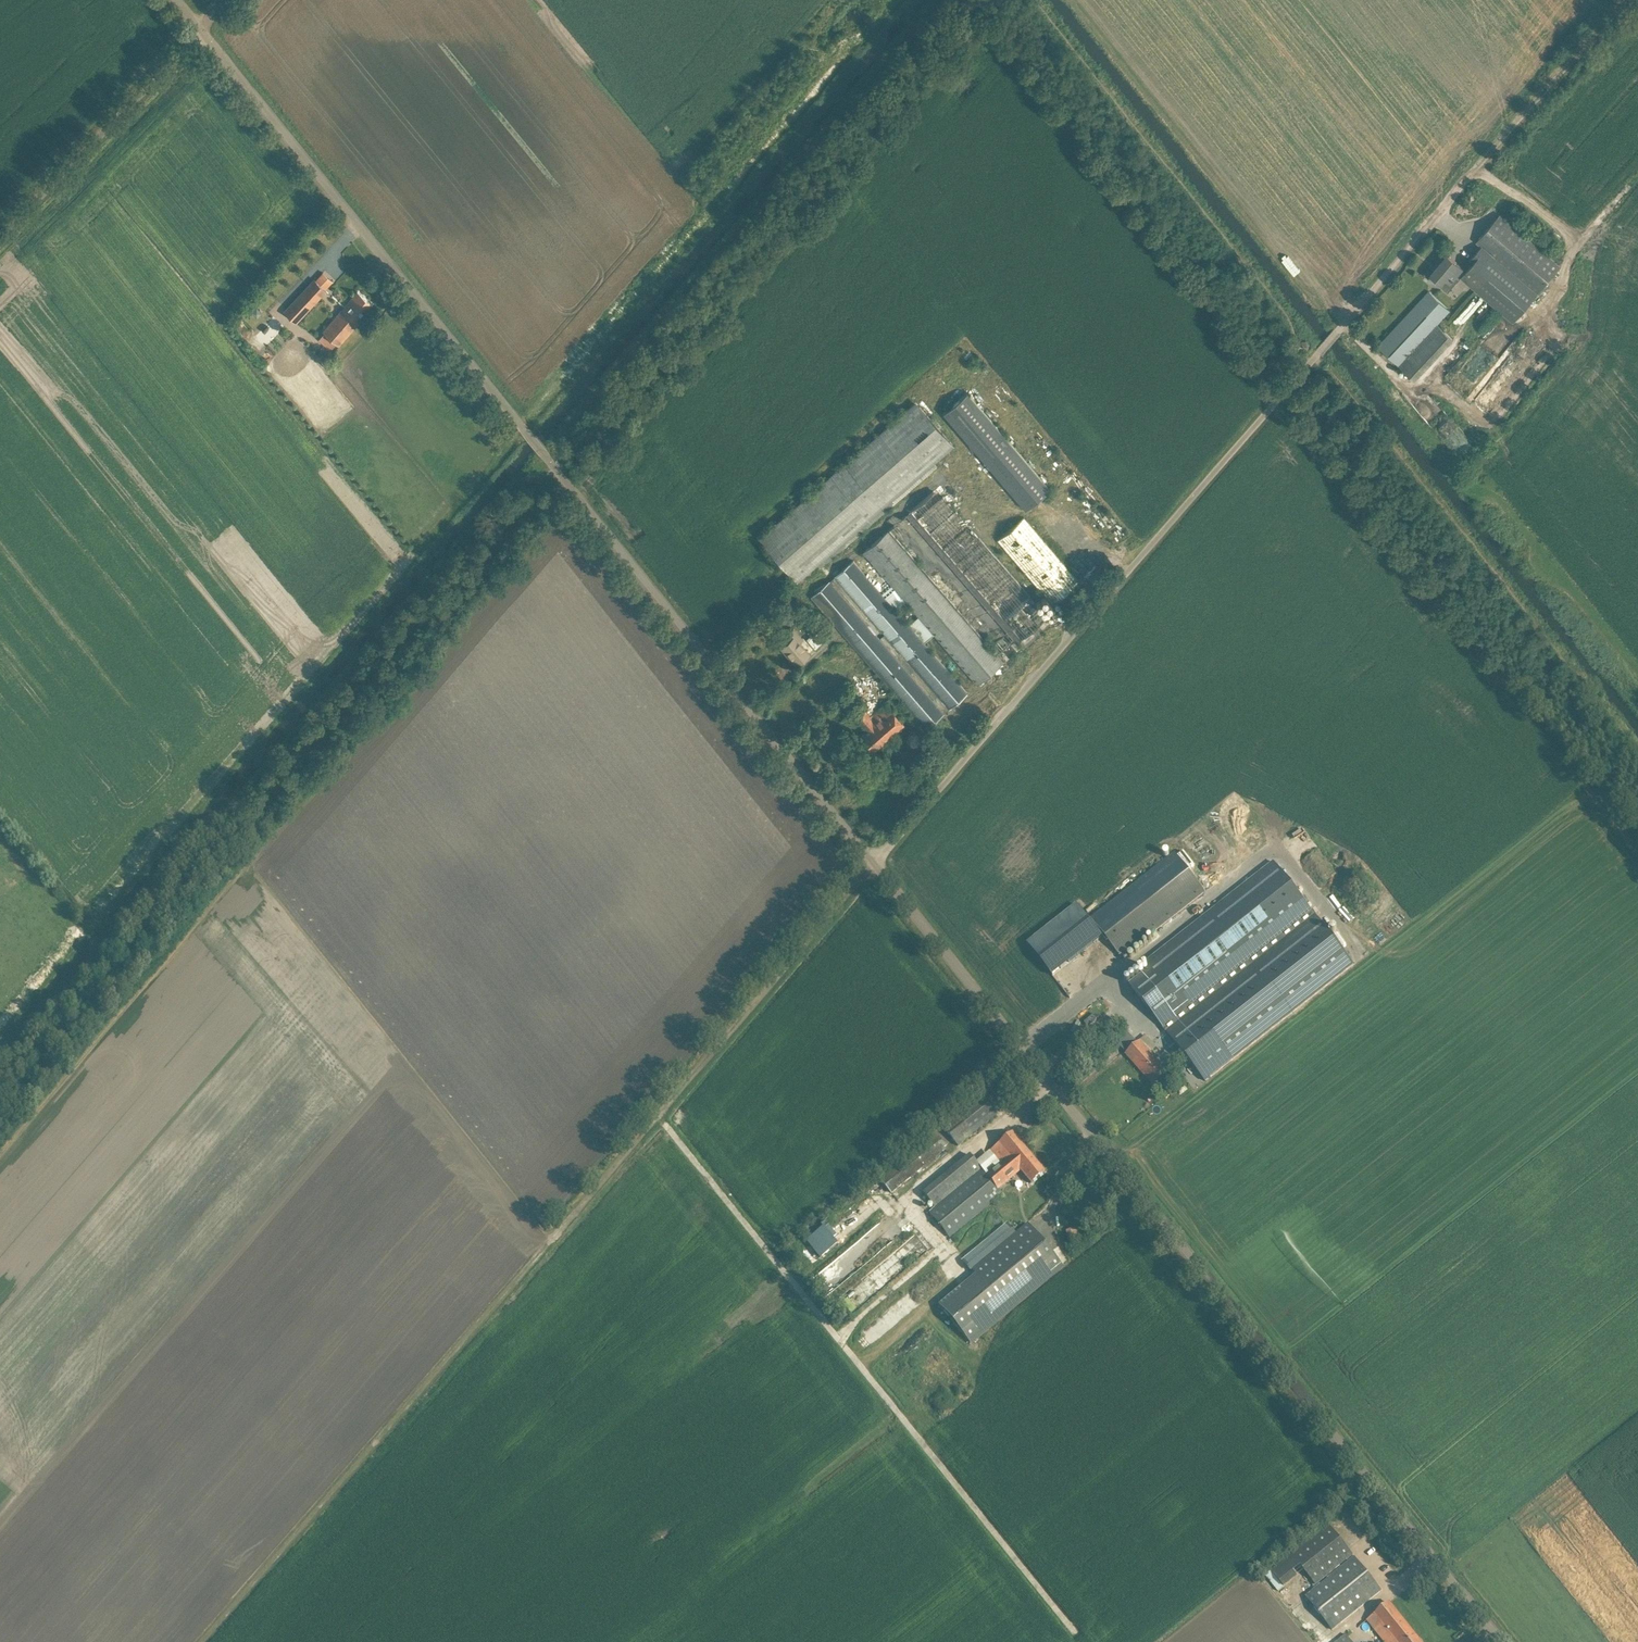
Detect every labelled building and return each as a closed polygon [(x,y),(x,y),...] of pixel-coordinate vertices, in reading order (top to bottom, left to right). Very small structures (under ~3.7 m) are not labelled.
[(1492,254),(1468,282),(1513,321),(1561,265),(1508,220),(1504,217),(1501,215),(1500,213),(1477,241),(1482,245),(1492,254)] [(1448,254),(1431,273),(1441,282),(1439,284),(1448,291),(1461,276),(1468,282),(1492,254),(1482,245),(1471,258),(1474,261),(1466,270),(1462,267),(1463,267),(1448,254)] [(326,290),(314,279),(285,310),(297,321),(326,290)] [(322,331),(338,345),(362,318),(360,317),(373,304),(358,290),(322,331)] [(1378,345),(1415,379),(1453,339),(1437,323),(1443,316),(1423,297),(1378,345)] [(247,321),(256,329),(271,314),(262,305),(247,321)] [(1310,344),(1307,340),(1302,341),(1301,342),(1307,350),(1308,348),(1310,344)] [(943,412),(1026,508),(1049,488),(967,392),(943,412)] [(816,564),(829,581),(834,576),(824,564),(937,466),(934,462),(954,445),(947,437),(953,432),(929,404),(923,409),(916,401),(759,537),(797,580),(816,564)] [(526,481),(527,482),(534,474),(533,472),(527,471),(524,476),(526,481)] [(937,488),(863,552),(918,615),(909,624),(924,642),(934,633),(970,675),(977,683),(1003,660),(996,653),(1013,638),(1017,642),(1047,615),(937,488)] [(1014,559),(1052,603),(1079,580),(1024,516),(997,539),(1008,551),(1014,559)] [(829,581),(811,596),(870,664),(925,728),(967,691),(924,642),(909,624),(853,560),(834,576),(829,581)] [(788,653),(797,663),(809,652),(799,641),(803,638),(794,628),(787,634),(791,638),(781,647),(787,654),(788,653)] [(817,630),(806,639),(814,649),(825,639),(817,630)] [(904,723),(886,702),(870,715),(866,710),(857,718),(867,730),(858,737),(871,751),(904,723)] [(1091,919),(1122,958),(1206,892),(1175,853),(1091,919)] [(1147,964),(1151,969),(1131,986),(1207,1082),(1356,964),(1276,862),(1147,964)] [(1102,938),(1077,905),(1027,944),(1053,977),(1102,938)] [(1160,1063),(1140,1041),(1126,1054),(1143,1074),(1145,1072),(1156,1085),(1167,1075),(1158,1065),(1160,1063)] [(941,1126),(958,1147),(997,1115),(980,1094),(941,1126)] [(1000,1166),(987,1177),(997,1189),(998,1188),(1020,1170),(1031,1183),(1044,1172),(1012,1133),(989,1153),(1000,1166)] [(879,1180),(891,1194),(935,1159),(936,1161),(946,1153),(932,1137),(879,1180)] [(982,1171),(935,1210),(929,1215),(949,1239),(1004,1194),(998,1188),(997,1189),(987,1177),(982,1171)] [(821,1257),(836,1244),(832,1240),(836,1236),(825,1222),(821,1225),(824,1229),(808,1241),(821,1257)] [(978,1276),(940,1308),(971,1345),(1064,1268),(1027,1224),(972,1270),(978,1276)] [(875,1288),(893,1268),(893,1267),(898,1261),(892,1256),(868,1282),(875,1288)] [(1353,1555),(1328,1525),(1291,1554),(1316,1585),(1353,1555)] [(1306,1596),(1333,1630),(1381,1591),(1355,1558),(1306,1596)] [(1386,1641),(1399,1641),(1412,1631),(1390,1603),(1368,1620),(1386,1641)] [(1370,1629),(1363,1633),(1367,1638),(1373,1634),(1370,1629)] [(1412,1631),(1399,1641),(1421,1641),(1412,1631)] [(1348,1636),(1346,1634),(1336,1641),(1353,1641),(1348,1636)]
